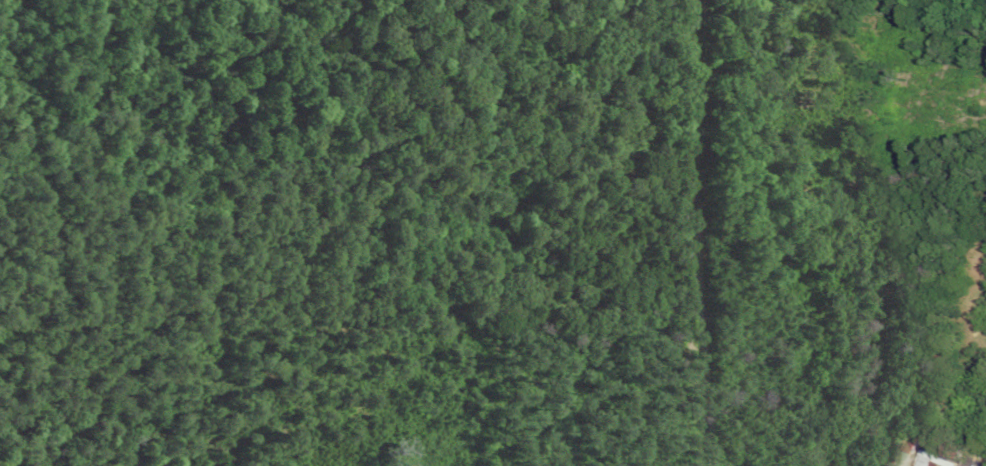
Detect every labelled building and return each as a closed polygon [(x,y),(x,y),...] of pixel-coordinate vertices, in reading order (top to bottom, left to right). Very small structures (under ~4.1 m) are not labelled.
[(923,451),(917,465),(919,465),(955,465),(956,464),(923,451)]
